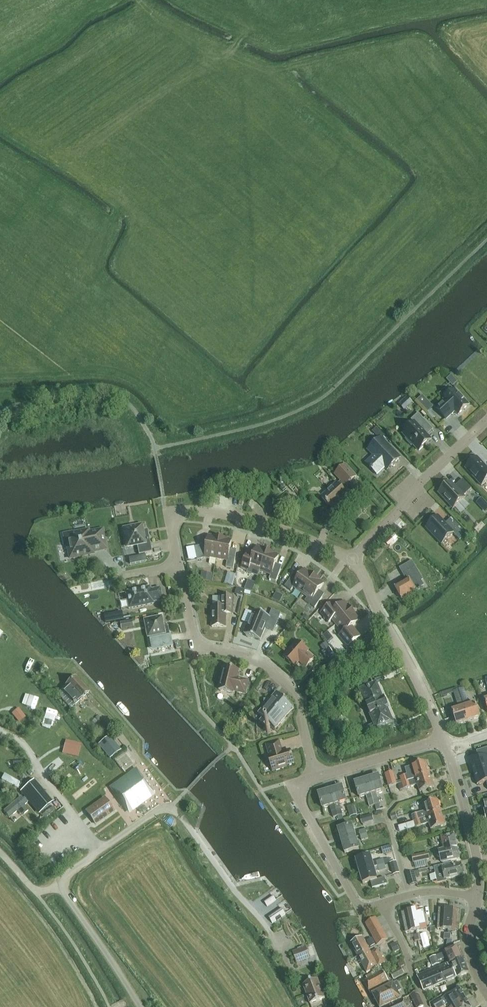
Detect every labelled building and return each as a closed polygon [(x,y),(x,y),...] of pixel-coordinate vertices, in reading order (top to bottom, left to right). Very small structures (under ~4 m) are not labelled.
[(445,401),(437,409),(446,419),(455,411),(458,415),(469,405),(463,399),(464,398),(459,392),(458,393),(455,390),(444,400),(445,401)] [(407,397),(399,404),(400,406),(407,400),(411,405),(413,403),(407,397)] [(427,401),(422,406),(427,411),(433,406),(427,401)] [(413,444),(419,451),(431,440),(427,436),(433,430),(418,414),(411,420),(415,424),(403,434),(407,438),(405,439),(411,446),(413,444)] [(376,428),(371,433),(376,437),(378,435),(381,438),(384,442),(388,438),(382,432),(381,433),(376,428)] [(366,464),(377,475),(385,467),(387,470),(400,458),(384,442),(381,438),(368,450),(374,456),(366,464)] [(465,468),(482,486),(486,481),(486,468),(477,457),(465,468)] [(346,464),(340,470),(335,474),(341,481),(337,484),(321,498),(332,509),(342,500),(343,502),(348,497),(341,489),(345,485),(346,486),(351,481),(356,476),(346,464)] [(454,487),(450,482),(439,492),(454,509),(465,498),(463,497),(471,489),(463,479),(454,487)] [(477,503),(481,507),(484,504),(486,507),(486,503),(482,498),(477,503)] [(438,516),(426,528),(441,545),(453,534),(460,540),(466,534),(454,521),(448,527),(438,516)] [(142,531),(141,526),(124,529),(127,547),(137,545),(139,555),(152,552),(148,534),(147,535),(142,531)] [(106,549),(102,530),(89,533),(88,531),(72,534),(72,532),(63,534),(65,543),(66,543),(70,559),(93,554),(92,552),(106,549)] [(397,537),(394,534),(385,542),(388,545),(397,537)] [(210,557),(216,559),(220,538),(208,536),(207,544),(194,547),(197,560),(205,558),(210,559),(210,557)] [(220,538),(216,559),(227,561),(226,567),(233,569),(237,550),(230,549),(231,540),(220,538)] [(260,571),(268,551),(257,547),(254,555),(247,553),(241,568),(248,571),(250,567),(260,571)] [(279,556),(268,551),(260,571),(271,575),(269,579),(276,582),(282,566),(276,563),(279,556)] [(415,567),(403,574),(407,581),(395,588),(401,599),(416,591),(415,590),(423,586),(420,581),(422,580),(415,567)] [(293,587),(302,593),(314,577),(305,570),(300,577),(294,573),(284,587),(290,591),(293,587)] [(211,582),(212,575),(201,573),(200,581),(211,582)] [(314,577),(302,593),(308,597),(305,601),(315,608),(324,594),(319,590),(324,583),(314,577)] [(235,578),(233,586),(240,588),(243,580),(235,578)] [(150,587),(125,592),(129,609),(153,604),(153,602),(162,600),(160,588),(150,590),(150,587)] [(245,589),(236,587),(235,594),(243,596),(245,589)] [(233,614),(233,596),(221,596),(221,607),(212,607),(212,627),(226,627),(226,614),(233,614)] [(332,619),(336,624),(352,611),(345,602),(338,607),(334,602),(321,613),(325,619),(326,619),(328,622),(332,619)] [(280,614),(272,610),(269,617),(254,611),(254,612),(248,626),(246,627),(245,631),(246,633),(245,634),(244,634),(246,635),(247,637),(251,639),(253,638),(261,641),(261,640),(260,640),(265,629),(273,631),(275,627),(280,614)] [(352,611),(336,624),(343,633),(339,636),(344,642),(348,647),(361,636),(357,631),(353,626),(360,620),(352,611)] [(167,626),(162,623),(161,618),(145,621),(148,637),(156,635),(158,645),(171,642),(168,626),(167,626)] [(133,627),(132,620),(120,622),(121,629),(133,627)] [(332,638),(328,632),(324,635),(329,641),(332,638)] [(308,651),(297,641),(284,656),(295,666),(299,661),(306,668),(314,659),(307,652),(308,651)] [(333,652),(329,647),(322,652),(326,657),(327,656),(333,652)] [(245,694),(249,681),(242,679),(241,680),(237,679),(239,671),(225,667),(223,675),(222,675),(219,689),(233,693),(234,691),(245,694)] [(62,689),(57,694),(70,708),(75,704),(89,691),(76,677),(62,689)] [(360,691),(368,710),(374,724),(365,728),(367,734),(370,732),(377,730),(393,723),(387,709),(388,708),(383,698),(382,699),(376,684),(360,691)] [(467,699),(464,688),(458,690),(462,701),(467,699)] [(462,701),(458,690),(454,692),(457,702),(462,701)] [(277,693),(269,701),(264,702),(264,707),(258,714),(263,718),(260,721),(268,728),(270,725),(275,729),(294,708),(277,693)] [(462,701),(468,721),(480,717),(475,703),(469,705),(467,699),(462,701)] [(457,702),(459,709),(452,711),(457,725),(468,721),(462,701),(457,702)] [(25,718),(18,708),(12,713),(19,723),(25,718)] [(98,745),(110,759),(120,751),(108,737),(98,745)] [(281,748),(279,741),(266,745),(270,757),(268,757),(273,772),(287,767),(286,766),(294,764),(290,750),(282,753),(280,748),(281,748)] [(78,757),(81,744),(70,742),(67,754),(78,757)] [(470,761),(474,773),(486,769),(486,748),(476,751),(479,759),(470,761)] [(407,775),(400,777),(402,783),(430,774),(426,762),(405,768),(407,775)] [(474,773),(477,785),(486,783),(486,786),(486,769),(474,773)] [(2,778),(18,787),(21,781),(6,772),(2,778)] [(393,772),(385,774),(389,786),(397,784),(393,772)] [(430,774),(402,783),(398,784),(400,790),(417,784),(419,791),(434,787),(430,774)] [(140,778),(129,776),(119,783),(118,789),(117,795),(124,805),(136,807),(146,800),(148,788),(140,778)] [(367,780),(374,805),(379,804),(376,792),(383,790),(378,776),(367,780)] [(370,807),(374,805),(367,780),(355,783),(359,797),(366,795),(370,807)] [(32,782),(21,792),(25,796),(22,799),(26,803),(29,801),(39,813),(50,803),(32,782)] [(342,787),(330,791),(338,816),(342,815),(339,803),(346,801),(342,787)] [(338,816),(330,791),(319,794),(323,808),(330,806),(333,817),(338,816)] [(26,803),(22,799),(21,797),(4,811),(9,817),(19,808),(24,814),(28,810),(23,805),(26,803)] [(413,822),(441,813),(437,800),(423,805),(425,811),(411,816),(413,822)] [(113,810),(107,801),(102,804),(101,801),(86,812),(95,824),(113,810)] [(357,815),(354,805),(347,807),(350,817),(357,815)] [(445,826),(441,813),(413,822),(415,827),(429,823),(431,830),(445,826)] [(373,820),(372,814),(360,817),(362,823),(373,820)] [(341,841),(355,837),(352,826),(338,830),(341,841)] [(447,861),(460,859),(454,834),(441,837),(443,844),(437,846),(439,858),(441,863),(447,861)] [(359,849),(355,837),(341,841),(345,853),(359,849)] [(393,852),(391,845),(383,847),(385,855),(393,852)] [(413,864),(430,860),(428,853),(412,856),(413,864)] [(359,872),(385,865),(384,861),(383,859),(372,862),(370,856),(356,860),(359,872)] [(399,873),(396,861),(390,863),(393,875),(399,873)] [(463,875),(461,864),(445,867),(445,864),(435,867),(436,873),(443,872),(445,879),(447,879),(463,875)] [(386,870),(385,865),(359,872),(363,883),(370,881),(372,888),(386,884),(385,877),(377,879),(375,873),(386,870)] [(415,876),(419,874),(418,870),(407,874),(410,885),(417,883),(415,876)] [(423,908),(412,910),(416,930),(427,928),(423,908)] [(437,929),(448,930),(449,909),(438,908),(437,929)] [(449,909),(448,930),(459,930),(460,910),(449,909)] [(416,930),(412,910),(401,912),(405,933),(416,930)] [(370,931),(380,925),(375,918),(365,923),(370,931)] [(384,932),(380,925),(370,931),(374,938),(384,932)] [(384,932),(374,938),(378,945),(388,939),(384,932)] [(358,956),(369,950),(362,937),(351,943),(354,948),(353,948),(358,956)] [(394,951),(399,948),(395,941),(390,943),(394,951)] [(310,959),(305,946),(292,951),(297,963),(310,959)] [(451,963),(462,958),(458,947),(444,952),(444,953),(446,957),(449,964),(451,963)] [(371,953),(369,950),(358,956),(367,973),(385,963),(377,949),(371,953)] [(446,957),(444,953),(436,956),(438,961),(446,957)] [(431,958),(434,965),(439,963),(436,956),(431,958)] [(445,982),(457,977),(469,972),(462,958),(451,963),(452,965),(449,967),(447,963),(439,966),(445,982)] [(424,991),(435,986),(445,982),(439,966),(417,975),(424,991)] [(393,979),(404,973),(401,968),(390,974),(393,979)] [(389,983),(383,971),(373,976),(372,974),(366,977),(367,979),(363,981),(370,993),(389,983)] [(318,979),(303,985),(310,1004),(325,998),(318,979)] [(372,994),(379,1006),(384,1006),(401,999),(397,992),(402,990),(397,981),(372,994)] [(450,1006),(451,1006),(465,998),(459,988),(433,1004),(435,1006),(438,1006),(443,1004),(444,1005),(447,1003),(450,1006)] [(417,992),(411,995),(416,1006),(420,1006),(424,1005),(417,992)] [(451,1006),(471,1006),(465,998),(451,1006)]
